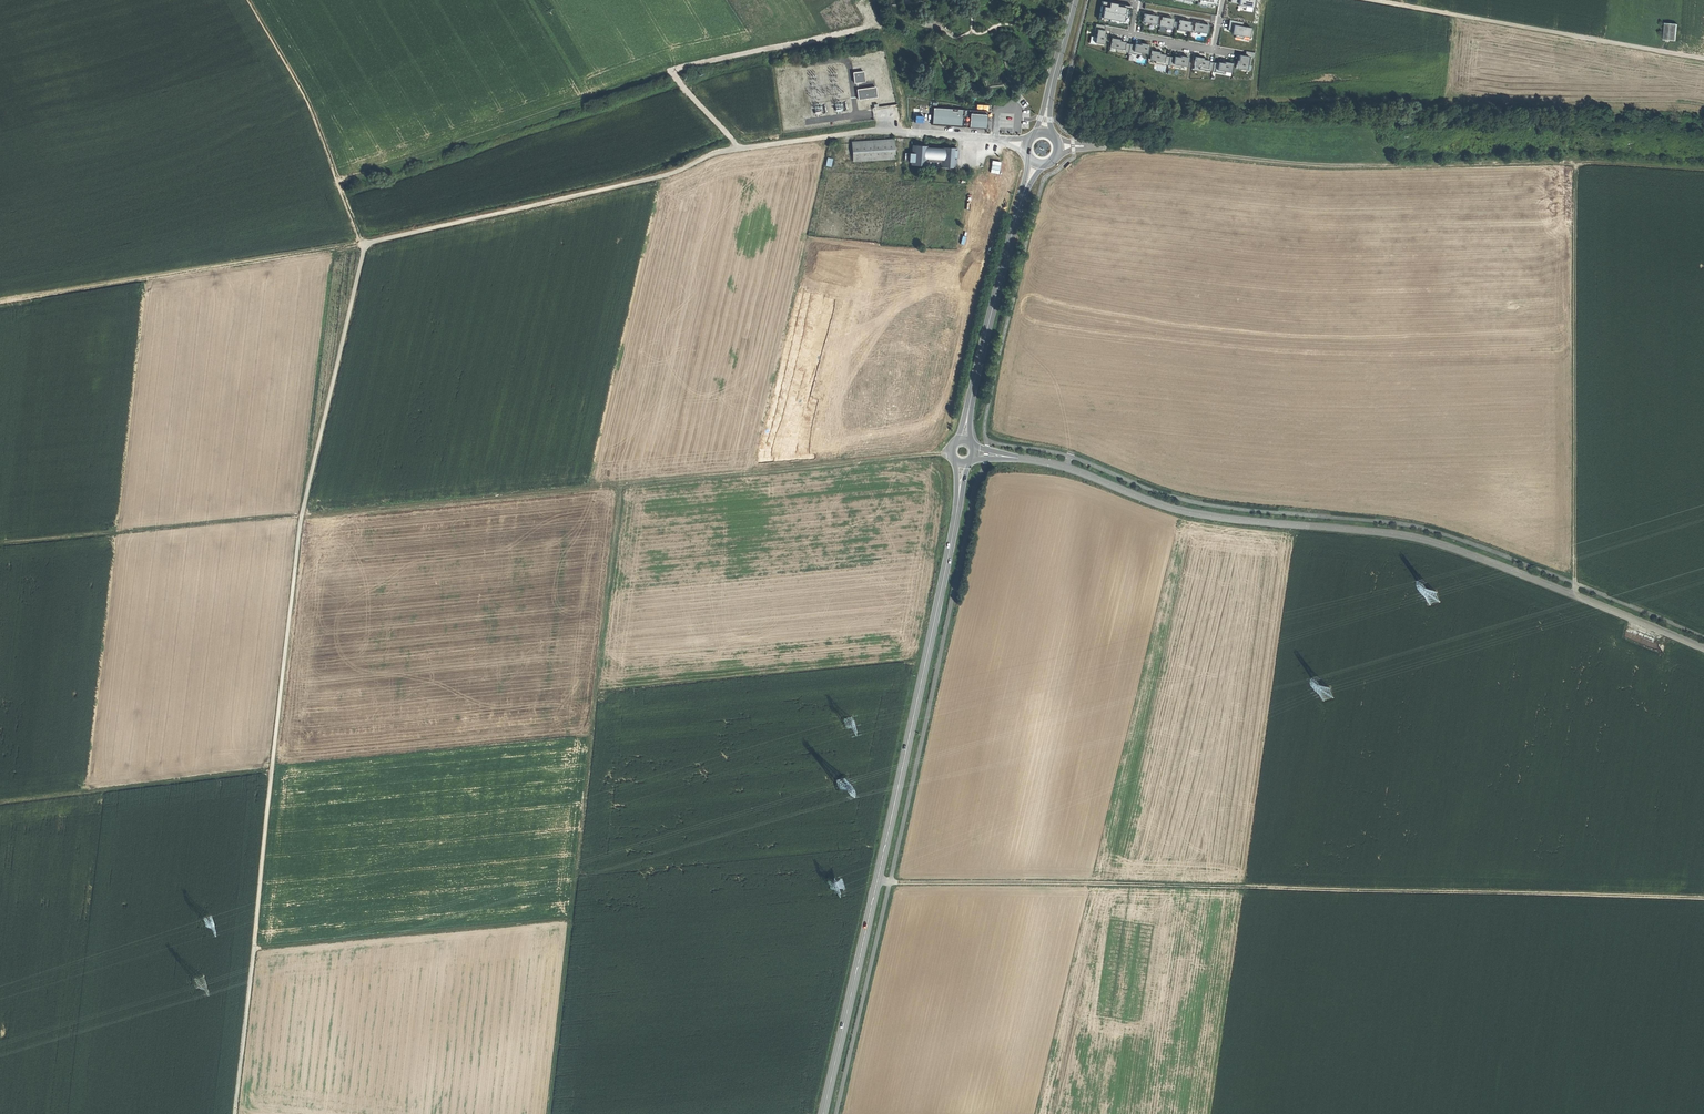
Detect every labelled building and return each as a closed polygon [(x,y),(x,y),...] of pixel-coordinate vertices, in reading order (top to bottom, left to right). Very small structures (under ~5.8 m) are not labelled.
[(1132,7),(1102,2),(1099,20),(1128,25),(1132,7)] [(1144,14),(1142,22),(1150,24),(1150,25),(1159,26),(1160,20),(1157,19),(1157,17),(1152,16),(1153,15),(1144,14)] [(1162,17),(1162,20),(1160,20),(1159,26),(1165,27),(1165,28),(1171,29),(1172,27),(1175,27),(1176,22),(1173,21),(1173,20),(1167,19),(1167,18),(1162,17)] [(1234,24),(1243,26),(1243,22),(1229,20),(1228,29),(1233,30),(1234,24)] [(1185,22),(1179,21),(1179,22),(1176,22),(1175,27),(1178,28),(1177,30),(1184,32),(1184,31),(1190,32),(1191,25),(1189,25),(1190,22),(1185,21),(1185,22)] [(1199,24),(1195,23),(1194,26),(1191,25),(1190,32),(1199,33),(1199,32),(1207,34),(1208,25),(1200,23),(1199,24)] [(1664,40),(1676,41),(1678,24),(1666,23),(1664,40)] [(1105,26),(1096,24),(1093,37),(1096,37),(1095,43),(1104,45),(1105,37),(1103,36),(1105,26)] [(1243,26),(1234,24),(1233,30),(1232,34),(1249,37),(1251,27),(1243,26)] [(1119,40),(1112,38),(1110,47),(1116,48),(1115,51),(1128,53),(1130,44),(1119,42),(1119,40)] [(1140,46),(1130,44),(1128,53),(1141,55),(1141,52),(1147,53),(1148,45),(1141,43),(1140,46)] [(1159,52),(1151,51),(1150,59),(1155,60),(1155,63),(1168,66),(1169,57),(1159,55),(1159,52)] [(1255,53),(1245,51),(1244,56),(1240,55),(1239,61),(1237,60),(1235,68),(1246,70),(1246,64),(1249,65),(1250,57),(1254,58),(1255,53)] [(1129,55),(1128,60),(1146,64),(1147,59),(1129,55)] [(1180,58),(1169,57),(1168,66),(1181,68),(1181,65),(1187,66),(1188,57),(1180,56),(1180,58)] [(1203,58),(1195,57),(1194,65),(1199,66),(1199,69),(1212,72),(1213,63),(1203,61),(1203,58)] [(1224,64),(1213,63),(1212,72),(1225,74),(1225,71),(1231,72),(1232,63),(1224,62),(1224,64)] [(852,72),(853,82),(854,82),(864,81),(862,70),(852,72)] [(858,98),(875,96),(874,87),(856,89),(857,91),(858,98)] [(933,107),(932,125),(979,128),(979,127),(984,127),(985,117),(986,117),(987,111),(956,109),(956,111),(953,111),(953,109),(933,107)] [(923,128),(923,115),(913,115),(913,123),(917,123),(917,128),(923,128)] [(852,162),(895,159),(893,139),(850,142),(852,162)] [(904,153),(904,161),(912,161),(912,164),(927,165),(927,162),(927,159),(941,160),(941,162),(941,166),(956,167),(957,147),(942,147),(942,148),(928,147),(928,146),(913,145),(912,154),(904,153)]
